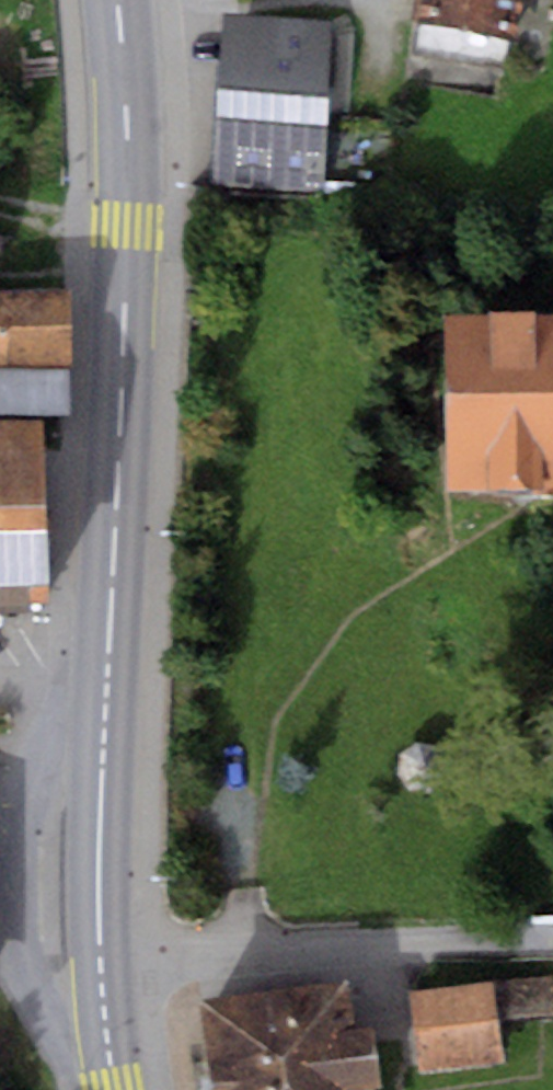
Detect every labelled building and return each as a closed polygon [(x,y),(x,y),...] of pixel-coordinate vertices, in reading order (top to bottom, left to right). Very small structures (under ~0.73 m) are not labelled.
[(421,19),(517,35),(522,0),(424,0),(421,19)] [(335,23),(223,15),(212,182),(323,190),(335,23)] [(0,292),(0,366),(4,367),(3,410),(71,411),(69,292),(0,292)] [(444,313),(444,490),(552,490),(552,313),(444,313)] [(44,617),(41,422),(0,423),(0,618),(44,617)] [(402,754),(397,772),(405,787),(421,794),(439,788),(450,777),(452,760),(441,745),(419,743),(402,754)] [(407,992),(415,1068),(503,1059),(499,1022),(552,1016),(552,999),(551,976),(407,992)] [(201,999),(212,1089),(369,1089),(380,1089),(373,1026),(354,1028),(349,982),(201,999)]
